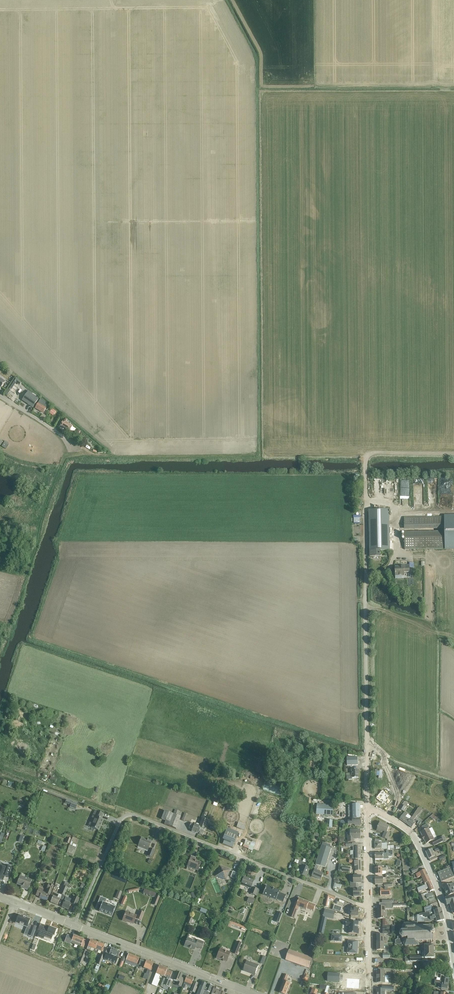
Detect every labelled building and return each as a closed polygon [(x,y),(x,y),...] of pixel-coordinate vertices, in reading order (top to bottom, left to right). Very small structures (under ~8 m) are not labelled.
[(8,389),(10,391),(18,379),(15,377),(8,389)] [(31,396),(28,394),(27,393),(22,400),(22,401),(23,400),(26,403),(27,402),(28,403),(27,404),(33,408),(38,399),(31,395),(31,396)] [(38,404),(35,408),(43,413),(46,408),(42,406),(44,402),(40,399),(38,404)] [(66,423),(67,421),(64,419),(63,422),(60,426),(74,434),(76,430),(73,428),(72,428),(73,426),(66,423)] [(403,480),(402,506),(410,506),(411,480),(403,480)] [(381,557),(381,551),(390,550),(389,510),(369,510),(370,551),(370,557),(381,557)] [(445,534),(405,535),(405,550),(453,549),(453,517),(404,518),(404,528),(445,527),(445,534)] [(410,566),(402,566),(402,567),(395,567),(395,576),(404,576),(404,572),(410,571),(410,566)] [(358,765),(358,757),(347,758),(347,766),(358,765)] [(349,776),(347,777),(347,780),(352,779),(352,778),(359,778),(358,770),(352,770),(352,773),(350,773),(350,776),(349,776)] [(266,779),(263,790),(282,796),(286,786),(266,779)] [(383,791),(376,798),(382,804),(384,801),(389,805),(392,801),(387,797),(389,796),(383,791)] [(317,803),(317,814),(332,815),(333,805),(317,803)] [(352,819),(347,820),(347,825),(355,825),(355,826),(360,826),(360,825),(360,819),(360,805),(352,805),(352,808),(352,817),(352,819)] [(413,816),(410,820),(407,824),(412,828),(416,824),(413,821),(418,815),(421,811),(418,808),(413,816)] [(92,818),(95,819),(91,827),(99,831),(104,820),(101,819),(103,814),(95,810),(92,818)] [(175,829),(176,829),(180,817),(178,816),(180,812),(175,810),(173,814),(173,813),(165,810),(161,819),(165,821),(164,824),(175,829)] [(405,812),(400,819),(404,822),(407,824),(410,820),(406,818),(408,814),(405,812)] [(199,830),(197,834),(202,836),(204,832),(206,828),(205,828),(208,820),(202,818),(199,825),(199,826),(197,829),(199,830)] [(191,823),(189,828),(192,830),(191,832),(197,834),(199,830),(197,829),(199,826),(198,826),(199,824),(197,824),(196,825),(191,823)] [(387,833),(390,827),(380,823),(377,831),(382,833),(382,831),(385,832),(383,838),(388,840),(390,834),(387,833)] [(239,833),(227,828),(222,839),(223,840),(223,842),(224,842),(223,844),(233,848),(239,833)] [(429,829),(421,833),(426,844),(432,841),(434,846),(443,841),(441,837),(435,841),(432,836),(435,834),(432,828),(429,830),(429,829)] [(350,833),(348,833),(348,839),(348,842),(354,842),(354,839),(360,839),(360,830),(350,830),(350,833)] [(138,845),(138,847),(141,849),(142,847),(148,849),(151,841),(148,840),(149,840),(147,839),(146,839),(142,838),(141,837),(138,845)] [(247,840),(244,847),(254,851),(257,843),(247,840)] [(323,842),(316,865),(326,868),(332,848),(330,847),(331,845),(323,842)] [(352,855),(352,859),(356,859),(361,859),(360,847),(353,847),(353,855),(352,855)] [(432,849),(426,852),(429,859),(430,861),(437,858),(436,855),(434,855),(432,849)] [(375,860),(383,860),(389,860),(389,857),(393,857),(393,851),(387,851),(387,854),(375,854),(375,860)] [(195,858),(191,857),(187,867),(198,871),(201,863),(194,860),(195,858)] [(299,874),(306,877),(310,869),(305,867),(306,864),(299,861),(298,864),(302,866),(299,874)] [(452,863),(453,867),(438,873),(441,882),(453,877),(453,863),(452,863)] [(349,872),(350,868),(343,867),(343,865),(339,864),(339,871),(349,872)] [(3,880),(4,876),(7,877),(7,878),(8,878),(11,867),(5,865),(4,868),(0,866),(0,879),(3,880)] [(313,873),(311,877),(321,880),(323,874),(319,872),(320,871),(317,870),(318,867),(315,865),(312,873),(313,873)] [(229,870),(220,867),(219,870),(219,869),(218,870),(217,871),(218,872),(216,876),(226,880),(227,876),(228,876),(229,874),(228,873),(229,870)] [(425,870),(416,875),(417,878),(421,876),(423,879),(420,881),(421,883),(424,882),(425,885),(427,884),(427,883),(430,881),(431,881),(429,877),(425,870)] [(232,871),(230,877),(236,879),(238,873),(232,871)] [(31,880),(20,876),(18,884),(25,886),(24,888),(28,889),(31,880)] [(350,887),(359,886),(359,883),(361,883),(361,876),(354,876),(354,881),(350,882),(350,887)] [(251,889),(254,881),(244,877),(241,884),(251,889)] [(425,885),(418,889),(419,892),(429,888),(430,892),(434,890),(430,881),(427,883),(427,884),(425,885)] [(53,896),(51,902),(57,905),(60,899),(62,900),(65,895),(70,883),(65,882),(60,894),(60,895),(58,894),(57,898),(53,896)] [(49,895),(50,895),(53,885),(49,884),(48,884),(46,889),(47,889),(46,893),(41,892),(42,889),(38,888),(36,895),(40,896),(39,898),(46,900),(49,895)] [(443,888),(447,897),(453,894),(453,884),(452,884),(443,888)] [(279,891),(266,886),(263,895),(276,900),(276,899),(283,902),(286,896),(279,893),(279,891)] [(360,889),(359,886),(350,887),(350,892),(354,892),(354,897),(361,897),(361,889),(360,889)] [(143,892),(142,894),(154,898),(156,894),(144,890),(143,892)] [(75,896),(74,896),(71,895),(68,902),(65,901),(62,907),(69,910),(71,904),(76,906),(80,898),(75,896)] [(326,904),(325,907),(328,907),(329,899),(330,899),(335,900),(336,898),(328,895),(327,899),(326,904)] [(445,898),(447,905),(448,905),(449,908),(451,907),(453,914),(453,895),(445,898)] [(100,897),(98,904),(101,905),(99,911),(112,916),(116,907),(105,903),(107,899),(100,897)] [(309,903),(299,899),(298,903),(296,902),(290,917),(294,918),(299,907),(306,910),(307,907),(311,909),(311,910),(314,911),(316,905),(309,903)] [(386,919),(386,909),(393,909),(393,903),(380,903),(380,907),(378,907),(378,919),(386,919)] [(325,909),(323,917),(327,918),(333,919),(335,912),(325,909)] [(419,915),(417,915),(417,922),(425,922),(433,922),(438,922),(444,920),(442,912),(441,909),(438,910),(430,913),(419,914),(419,915)] [(137,916),(126,912),(123,920),(128,922),(134,924),(137,916)] [(276,918),(275,921),(280,923),(281,920),(283,914),(278,912),(276,918)] [(29,925),(31,920),(19,915),(16,923),(27,928),(31,930),(29,936),(33,937),(36,927),(33,926),(32,926),(29,925)] [(346,921),(346,926),(349,926),(349,933),(359,934),(359,929),(358,929),(359,922),(346,921)] [(427,946),(432,946),(432,945),(432,944),(432,942),(431,942),(431,941),(433,941),(433,942),(434,942),(434,941),(434,937),(434,936),(435,936),(435,935),(435,932),(435,931),(434,931),(433,931),(433,927),(434,927),(434,926),(433,926),(431,926),(430,926),(430,927),(426,927),(426,926),(426,927),(422,927),(422,926),(421,926),(421,927),(421,925),(420,926),(417,923),(417,924),(413,924),(413,923),(412,923),(412,924),(408,924),(408,923),(408,924),(405,924),(404,924),(404,925),(399,925),(400,933),(399,934),(400,934),(400,936),(399,937),(400,937),(398,937),(398,940),(396,941),(396,944),(398,945),(401,945),(402,946),(404,945),(405,946),(409,946),(413,945),(413,946),(414,946),(414,945),(418,945),(418,946),(419,945),(422,945),(422,942),(427,941),(427,946)] [(39,934),(38,937),(43,939),(44,938),(44,937),(45,936),(48,937),(52,939),(53,935),(54,935),(55,933),(57,929),(54,928),(51,927),(51,928),(49,927),(47,927),(45,926),(43,925),(42,927),(41,930),(41,931),(40,931),(39,934)] [(67,935),(64,942),(70,945),(71,944),(71,943),(83,948),(86,940),(74,936),(73,937),(67,935)] [(197,942),(187,938),(184,946),(194,950),(195,947),(201,949),(204,943),(198,940),(197,942)] [(90,940),(87,950),(91,951),(93,952),(94,949),(97,943),(90,940)] [(357,954),(358,941),(348,941),(347,953),(357,954)] [(237,955),(241,943),(239,942),(237,947),(236,947),(233,954),(237,955)] [(97,943),(94,949),(93,952),(97,954),(98,951),(102,952),(105,946),(97,943)] [(434,946),(432,946),(427,946),(425,946),(425,947),(423,947),(421,948),(421,950),(423,951),(423,953),(422,953),(422,956),(410,957),(410,961),(422,961),(422,958),(434,958),(434,946)] [(109,954),(106,953),(104,959),(113,963),(113,962),(116,964),(121,952),(112,948),(109,954)] [(226,952),(220,949),(216,958),(221,960),(221,959),(223,960),(223,961),(226,962),(230,952),(227,951),(226,952)] [(82,964),(87,951),(84,950),(78,963),(82,964)] [(289,950),(285,960),(309,968),(312,958),(289,950)] [(137,964),(140,958),(129,954),(127,960),(137,964)] [(251,961),(246,960),(245,964),(246,964),(243,971),(251,974),(252,972),(256,973),(259,965),(251,962),(251,961)] [(152,967),(154,964),(147,961),(144,968),(148,970),(146,974),(149,975),(151,971),(152,971),(153,968),(152,967)] [(160,975),(164,977),(167,970),(167,969),(159,966),(156,975),(152,985),(157,987),(160,980),(158,979),(160,975)] [(394,974),(394,970),(391,970),(391,969),(383,969),(383,972),(377,971),(376,983),(385,983),(385,976),(387,976),(387,974),(394,974)] [(172,973),(167,970),(164,977),(161,986),(163,987),(164,985),(169,987),(172,982),(169,981),(172,973)] [(175,985),(181,987),(184,979),(181,978),(182,975),(179,973),(178,973),(177,972),(177,973),(176,972),(173,980),(177,982),(175,985)] [(328,973),(327,981),(340,982),(340,974),(328,973)] [(282,993),(286,993),(290,983),(286,982),(288,975),(285,974),(282,981),(283,981),(279,993),(282,993)] [(187,977),(185,980),(182,988),(186,990),(188,986),(190,987),(194,979),(187,977)] [(450,979),(444,978),(443,982),(435,981),(435,984),(439,985),(438,988),(442,989),(441,990),(448,991),(450,979)] [(358,989),(359,980),(347,979),(346,988),(358,989)] [(191,992),(195,993),(197,993),(203,993),(207,984),(202,982),(199,989),(196,988),(198,984),(194,982),(191,992)] [(203,993),(209,993),(210,993),(212,986),(207,984),(203,993)] [(382,986),(382,990),(377,989),(377,993),(385,993),(385,990),(394,991),(394,986),(382,986)]
